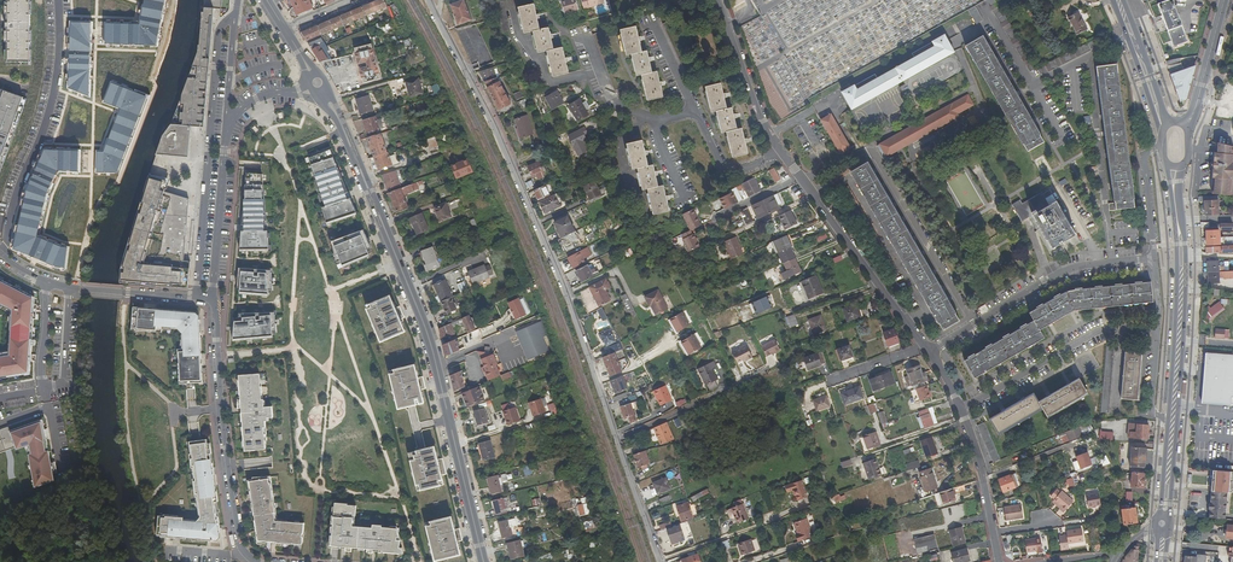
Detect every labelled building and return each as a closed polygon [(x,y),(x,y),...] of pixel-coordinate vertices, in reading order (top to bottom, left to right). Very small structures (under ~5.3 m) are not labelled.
[(6,2),(6,14),(6,19),(5,19),(5,23),(6,23),(6,31),(6,43),(6,50),(6,62),(6,65),(29,65),(29,62),(29,51),(29,43),(29,32),(29,15),(29,2),(29,0),(6,0),(6,2)] [(166,0),(144,0),(143,5),(142,4),(139,23),(105,22),(104,45),(158,47),(166,0)] [(189,157),(192,126),(204,127),(206,98),(214,8),(221,9),(221,5),(222,5),(222,0),(204,0),(200,45),(199,45),(198,52),(197,55),(172,124),(163,135),(157,155),(189,157)] [(313,9),(309,0),(285,0),(284,1),(290,11),(295,9),(298,15),(296,16),(297,18),(311,12),(310,10),(313,9)] [(307,41),(388,7),(385,0),(379,0),(302,32),(303,35),(307,41)] [(321,8),(340,0),(317,0),(321,8)] [(464,0),(451,5),(459,25),(472,20),(464,0)] [(563,13),(577,10),(575,2),(580,1),(580,0),(562,0),(560,1),(563,13)] [(1173,45),(1188,40),(1173,0),(1167,0),(1163,1),(1162,0),(1161,0),(1159,1),(1160,2),(1158,3),(1168,30),(1173,45)] [(524,27),(525,32),(533,30),(534,33),(537,47),(538,52),(547,50),(548,54),(552,71),(553,76),(568,72),(566,61),(565,56),(562,46),(554,48),(551,37),(550,33),(549,26),(540,28),(538,18),(536,13),(534,2),(518,6),(520,11),(524,27)] [(976,25),(983,21),(975,7),(967,11),(976,25)] [(749,10),(752,18),(758,16),(755,8),(749,10)] [(1087,30),(1078,12),(1068,18),(1077,35),(1087,30)] [(92,22),(70,21),(69,51),(70,51),(70,59),(69,59),(68,89),(90,98),(92,22)] [(502,59),(485,24),(478,28),(494,62),(502,59)] [(652,72),(649,62),(648,58),(648,54),(647,51),(642,52),(640,44),(639,41),(638,37),(636,26),(620,30),(621,34),(624,49),(625,51),(626,56),(631,54),(632,59),(635,71),(636,76),(641,75),(642,79),(646,96),(647,101),(663,97),(660,86),(659,81),(657,71),(652,72)] [(945,35),(911,54),(913,59),(914,59),(945,42),(951,54),(954,53),(945,35)] [(1031,121),(987,46),(982,37),(966,46),(1007,119),(1011,125),(1010,126),(1015,135),(1016,134),(1023,145),(1022,145),(1026,152),(1042,143),(1038,136),(1029,121),(1031,121)] [(329,51),(326,46),(321,38),(309,43),(315,53),(321,63),(332,60),(329,54),(326,55),(325,53),(329,51)] [(945,42),(914,59),(921,71),(951,54),(945,42)] [(364,84),(381,79),(371,44),(355,48),(359,63),(366,61),(368,67),(360,69),(364,84)] [(1037,69),(1029,73),(1031,77),(1045,74),(1091,51),(1087,44),(1063,56),(1037,69)] [(1004,115),(1010,126),(1011,125),(1007,119),(966,46),(965,47),(985,81),(1004,115)] [(1182,63),(1180,58),(1166,60),(1168,67),(1182,63)] [(522,59),(516,61),(519,72),(526,70),(522,59)] [(902,81),(921,71),(914,59),(913,59),(897,68),(897,67),(895,68),(895,69),(893,71),(900,82),(902,81)] [(1182,63),(1168,67),(1170,74),(1180,101),(1186,99),(1197,60),(1190,62),(1192,67),(1184,69),(1182,63)] [(1115,64),(1130,176),(1132,176),(1116,63),(1115,64)] [(1113,196),(1113,200),(1116,200),(1116,202),(1109,202),(1110,209),(1135,206),(1134,198),(1133,198),(1132,185),(1133,185),(1132,176),(1130,176),(1115,64),(1095,67),(1096,74),(1100,99),(1103,126),(1107,152),(1110,177),(1113,196)] [(494,67),(481,71),(485,82),(486,82),(497,78),(494,67)] [(877,79),(863,87),(870,99),(900,82),(893,71),(877,79)] [(870,99),(863,87),(877,79),(874,75),(842,93),(852,109),(870,99)] [(497,78),(486,82),(500,110),(512,104),(499,78),(497,78)] [(419,79),(407,83),(407,84),(406,84),(408,89),(409,89),(410,92),(411,97),(423,93),(419,79)] [(116,172),(121,172),(151,95),(135,89),(135,92),(133,91),(133,90),(111,81),(103,103),(119,109),(114,122),(117,123),(111,139),(108,138),(104,151),(97,150),(96,173),(115,174),(116,172)] [(431,87),(435,93),(440,89),(436,83),(431,87)] [(710,108),(711,113),(716,112),(717,116),(720,129),(721,133),(726,132),(727,136),(731,153),(732,158),(748,154),(745,143),(744,139),(742,128),(737,129),(734,118),(733,114),(731,107),(726,109),(723,98),(722,93),(720,83),(705,86),(706,90),(710,108)] [(27,99),(19,96),(19,95),(13,93),(13,94),(3,90),(0,99),(0,173),(27,99)] [(552,110),(564,103),(557,90),(545,97),(552,110)] [(516,100),(524,97),(521,91),(514,94),(516,100)] [(882,149),(884,154),(886,156),(904,146),(961,115),(959,112),(973,105),(967,95),(951,105),(952,107),(945,111),(944,109),(877,146),(879,150),(882,149)] [(375,111),(370,96),(357,100),(362,115),(375,111)] [(588,115),(579,99),(569,105),(577,121),(588,115)] [(70,111),(73,104),(65,100),(62,107),(70,111)] [(853,151),(831,115),(822,120),(843,157),(847,154),(853,151)] [(1091,115),(1084,117),(1086,126),(1092,125),(1091,115)] [(533,134),(527,116),(516,120),(522,138),(533,134)] [(369,138),(382,134),(377,117),(363,121),(369,138)] [(117,123),(114,122),(108,138),(111,139),(117,123)] [(588,139),(582,128),(569,135),(580,156),(590,150),(585,141),(588,139)] [(374,157),(388,153),(382,134),(369,138),(374,157)] [(431,147),(440,144),(438,136),(428,139),(431,147)] [(632,165),(633,169),(638,168),(638,172),(642,185),(643,190),(648,189),(649,193),(653,210),(654,215),(669,211),(667,200),(666,196),(663,185),(659,187),(656,175),(655,171),(653,164),(648,165),(646,155),(645,150),(642,140),(627,144),(628,147),(632,165)] [(1232,147),(1216,143),(1215,153),(1213,153),(1212,163),(1211,163),(1210,164),(1210,165),(1210,166),(1211,167),(1212,167),(1211,178),(1212,178),(1211,194),(1229,196),(1232,196),(1232,155),(1232,147)] [(321,201),(324,207),(321,208),(326,220),(327,223),(356,211),(350,197),(347,198),(346,195),(332,156),(331,156),(329,147),(309,155),(312,165),(321,201)] [(346,195),(347,198),(350,197),(347,191),(348,191),(330,147),(329,147),(331,156),(332,156),(346,195)] [(59,172),(80,173),(81,150),(45,149),(35,171),(36,171),(33,178),(32,177),(27,188),(22,208),(24,209),(20,225),(19,225),(13,250),(33,258),(34,257),(41,260),(40,261),(56,268),(67,269),(70,247),(63,246),(39,236),(49,194),(59,172)] [(441,149),(428,154),(430,160),(443,156),(441,149)] [(379,170),(392,165),(388,153),(374,157),(369,159),(372,167),(377,164),(379,170)] [(452,164),(457,178),(475,171),(470,157),(452,164)] [(540,161),(528,166),(532,176),(536,175),(538,179),(544,177),(543,175),(545,174),(540,163),(540,161)] [(932,311),(933,311),(940,323),(944,330),(959,321),(946,299),(947,298),(868,162),(852,172),(928,302),(927,303),(932,311)] [(318,203),(321,201),(312,165),(310,165),(318,203)] [(780,179),(773,168),(768,170),(774,183),(780,179)] [(263,199),(262,174),(247,172),(247,184),(246,184),(246,199),(245,199),(245,231),(242,231),(242,234),(242,238),(241,249),(270,249),(269,245),(269,237),(268,233),(268,230),(265,231),(265,224),(264,199),(263,199)] [(388,190),(400,185),(395,172),(383,176),(388,190)] [(908,271),(927,303),(928,302),(852,172),(850,173),(908,271)] [(571,187),(574,186),(569,175),(565,177),(570,188),(571,187)] [(123,264),(120,282),(188,288),(191,261),(184,261),(185,242),(187,225),(189,199),(165,192),(166,189),(165,189),(167,181),(151,176),(123,264)] [(749,197),(760,191),(753,178),(742,184),(749,197)] [(602,196),(595,182),(584,187),(590,200),(598,197),(599,198),(602,196)] [(415,189),(419,188),(417,183),(390,194),(397,211),(409,206),(405,195),(415,191),(415,189)] [(747,198),(749,197),(742,184),(740,185),(747,198)] [(895,266),(849,185),(841,190),(888,270),(895,266)] [(539,200),(549,195),(545,186),(535,191),(539,200)] [(1024,219),(1031,215),(1036,224),(1039,229),(1043,227),(1054,246),(1078,233),(1068,214),(1059,199),(1053,203),(1045,190),(1025,201),(1023,197),(1014,202),(1024,219)] [(725,208),(738,202),(733,192),(720,199),(725,208)] [(555,204),(557,203),(553,196),(538,203),(544,215),(559,207),(558,206),(556,206),(555,204)] [(758,220),(778,210),(772,197),(751,207),(758,220)] [(1218,216),(1218,209),(1220,209),(1220,197),(1198,197),(1198,201),(1199,203),(1202,203),(1205,203),(1205,215),(1205,216),(1218,216)] [(451,217),(446,204),(435,208),(440,221),(451,217)] [(744,226),(755,222),(748,208),(740,212),(743,217),(740,219),(744,226)] [(690,230),(701,225),(693,209),(682,214),(690,230)] [(327,223),(326,220),(324,221),(325,225),(358,212),(357,210),(356,211),(327,223)] [(783,232),(794,226),(788,212),(776,217),(783,232)] [(417,235),(429,230),(422,213),(410,218),(417,235)] [(82,260),(94,217),(84,215),(72,258),(82,260)] [(562,238),(568,234),(574,232),(567,217),(554,223),(562,238)] [(702,224),(703,229),(713,225),(712,220),(702,224)] [(338,261),(341,260),(342,263),(343,265),(370,254),(368,249),(371,248),(369,243),(368,241),(367,239),(363,230),(354,234),(346,237),(334,242),(332,243),(333,245),(335,253),(336,254),(338,261)] [(692,235),(691,236),(689,231),(681,235),(683,239),(682,240),(687,253),(698,248),(692,235)] [(820,242),(829,237),(827,232),(817,237),(820,242)] [(569,251),(575,248),(568,234),(562,238),(569,251)] [(599,234),(587,240),(590,246),(603,240),(599,234)] [(788,248),(790,248),(785,236),(771,242),(776,254),(788,248)] [(734,237),(722,243),(729,260),(740,255),(741,255),(734,237)] [(439,267),(433,248),(421,252),(427,271),(439,267)] [(574,262),(577,267),(585,263),(583,260),(591,255),(587,248),(568,258),(571,263),(574,262)] [(782,264),(794,259),(788,248),(776,254),(781,264),(782,264)] [(370,256),(370,254),(343,265),(344,267),(370,256)] [(783,281),(800,272),(794,259),(782,264),(787,273),(780,276),(783,281)] [(1207,272),(1224,272),(1223,267),(1218,268),(1218,261),(1207,261),(1207,272)] [(469,272),(474,283),(491,276),(485,264),(469,272)] [(582,282),(600,273),(598,270),(595,271),(594,268),(591,270),(588,265),(576,271),(582,282)] [(253,268),(240,267),(239,277),(239,279),(238,282),(238,287),(241,287),(241,290),(241,292),(270,294),(269,292),(269,290),(272,290),(274,290),(273,284),(273,279),(272,272),(272,270),(268,270),(257,269),(253,268)] [(1219,278),(1223,278),(1232,278),(1232,271),(1224,272),(1207,272),(1208,284),(1219,283),(1219,282),(1219,278)] [(821,295),(814,278),(801,284),(808,300),(821,295)] [(592,285),(577,293),(588,315),(597,310),(600,309),(599,307),(611,301),(605,289),(610,287),(606,279),(592,285)] [(2,376),(2,378),(24,374),(24,372),(30,371),(31,364),(28,364),(29,354),(32,354),(32,345),(33,340),(30,340),(31,328),(33,328),(34,319),(35,309),(35,304),(33,304),(33,298),(28,295),(29,294),(21,290),(15,287),(3,281),(2,283),(0,281),(0,305),(3,306),(12,311),(11,316),(11,317),(11,322),(9,347),(11,347),(11,354),(1,355),(0,356),(0,376),(2,376)] [(446,281),(436,286),(443,301),(452,297),(454,297),(446,281)] [(1039,329),(1071,310),(1077,310),(1113,305),(1152,300),(1150,281),(1142,282),(1134,283),(1122,285),(1114,286),(1102,287),(1095,288),(1082,290),(1074,291),(1070,291),(1062,294),(1055,298),(1044,305),(1038,309),(1031,313),(1035,321),(1028,325),(1021,329),(1010,335),(1004,339),(993,345),(986,349),(976,355),(969,359),(965,361),(974,376),(1000,362),(1005,359),(1021,350),(1044,337),(1040,330),(1039,329)] [(460,287),(462,293),(470,289),(468,286),(467,284),(460,287)] [(668,309),(659,290),(645,297),(650,306),(651,305),(656,315),(668,309)] [(636,315),(626,294),(621,297),(629,312),(627,313),(629,318),(636,315)] [(379,336),(381,335),(384,340),(405,331),(400,320),(405,318),(402,310),(400,306),(395,308),(390,296),(371,304),(372,307),(367,309),(374,324),(375,328),(379,336)] [(766,296),(749,303),(754,315),(770,308),(768,303),(769,303),(769,300),(768,297),(766,296)] [(449,313),(458,310),(452,297),(443,301),(449,313)] [(519,298),(508,303),(511,308),(513,313),(511,314),(510,314),(509,316),(509,317),(509,318),(509,319),(510,320),(511,320),(512,321),(514,321),(526,315),(519,298)] [(1077,310),(1071,310),(1039,329),(1040,330),(1049,325),(1068,314),(1071,311),(1082,310),(1101,308),(1121,305),(1142,303),(1152,302),(1152,300),(1113,305),(1077,310)] [(1223,308),(1219,303),(1210,309),(1209,307),(1205,309),(1207,312),(1201,316),(1203,320),(1203,322),(1205,323),(1206,320),(1223,308)] [(859,318),(855,306),(841,311),(846,324),(859,318)] [(197,313),(194,313),(194,312),(153,308),(153,309),(148,309),(148,308),(134,307),(133,312),(135,312),(134,317),(133,317),(132,328),(136,328),(136,330),(148,331),(149,329),(153,330),(153,331),(162,332),(163,328),(172,328),(177,329),(178,328),(183,334),(182,335),(183,344),(183,349),(178,349),(179,358),(180,358),(181,363),(179,363),(180,383),(203,382),(202,373),(201,373),(201,368),(202,368),(202,363),(201,363),(201,362),(201,359),(202,359),(201,353),(200,348),(201,348),(200,322),(200,320),(199,320),(199,315),(197,313)] [(600,309),(597,310),(603,322),(607,320),(604,315),(606,314),(602,307),(600,309)] [(257,312),(240,313),(239,317),(239,321),(235,321),(235,329),(234,339),(274,335),(274,334),(274,332),(277,331),(276,323),(276,320),(276,315),(275,312),(273,312),(265,312),(257,312)] [(682,312),(670,319),(678,332),(689,325),(682,312)] [(468,332),(476,329),(470,314),(442,327),(439,328),(440,332),(442,339),(448,336),(449,337),(455,334),(452,324),(458,322),(459,324),(461,323),(462,325),(465,324),(468,332)] [(788,330),(796,328),(792,317),(785,320),(788,330)] [(825,332),(820,318),(808,322),(810,328),(807,329),(810,338),(825,332)] [(678,332),(670,319),(668,320),(675,333),(678,332)] [(549,352),(537,324),(516,332),(528,361),(549,352)] [(605,332),(604,330),(599,333),(604,343),(605,342),(607,346),(616,341),(610,329),(605,332)] [(899,343),(894,330),(883,334),(887,347),(899,343)] [(692,335),(680,342),(688,355),(699,348),(692,335)] [(974,376),(975,378),(979,375),(998,365),(1017,354),(1035,344),(1045,339),(1044,337),(1021,350),(1005,359),(1000,362),(974,376)] [(762,344),(767,355),(780,348),(775,338),(762,344)] [(460,350),(455,340),(444,345),(445,350),(446,356),(460,350)] [(614,353),(625,348),(621,342),(611,346),(614,353)] [(688,355),(680,342),(678,343),(685,356),(688,355)] [(746,344),(732,351),(738,362),(747,357),(748,359),(753,357),(746,344)] [(852,356),(848,345),(836,350),(840,361),(852,356)] [(1114,346),(1106,345),(1100,414),(1108,414),(1114,346)] [(11,354),(11,347),(9,347),(9,352),(1,353),(1,355),(11,354)] [(487,353),(480,352),(487,370),(486,371),(489,380),(501,375),(497,364),(498,364),(494,354),(492,354),(487,353)] [(824,363),(820,352),(803,358),(807,369),(824,363)] [(610,376),(621,372),(614,353),(603,357),(610,376)] [(1137,401),(1142,355),(1124,353),(1120,400),(1137,401)] [(1230,404),(1231,396),(1213,394),(1212,396),(1204,396),(1204,394),(1207,353),(1206,353),(1201,402),(1230,404)] [(1207,353),(1204,394),(1204,396),(1212,396),(1213,394),(1231,396),(1230,404),(1232,405),(1232,355),(1207,353)] [(415,365),(394,370),(395,373),(390,374),(394,390),(395,394),(397,403),(400,402),(401,408),(424,403),(421,390),(426,388),(425,382),(423,377),(418,378),(415,365)] [(718,381),(710,365),(699,371),(702,377),(702,378),(707,387),(718,381)] [(907,371),(912,386),(923,382),(918,367),(907,371)] [(452,382),(455,391),(466,386),(462,370),(451,375),(452,382)] [(510,372),(501,375),(503,381),(512,377),(510,372)] [(895,383),(891,372),(870,379),(874,390),(895,383)] [(260,374),(239,375),(240,386),(239,386),(239,395),(241,395),(241,399),(240,399),(237,399),(238,408),(240,408),(242,408),(242,410),(242,413),(241,413),(242,422),(243,422),(243,427),(242,427),(243,435),(244,435),(244,440),(243,440),(243,446),(245,446),(245,451),(266,449),(265,441),(265,437),(267,437),(266,431),(265,431),(265,428),(266,427),(265,421),(268,421),(268,417),(273,417),(272,406),(264,407),(264,399),(263,399),(262,399),(261,395),(263,395),(262,386),(261,386),(260,381),(260,374)] [(616,393),(627,388),(622,376),(611,381),(616,393)] [(642,377),(638,380),(642,387),(646,384),(642,377)] [(994,417),(990,419),(998,433),(1042,409),(1043,410),(1047,417),(1066,406),(1088,393),(1087,392),(1086,389),(1079,379),(1065,387),(1045,399),(1039,402),(1034,394),(1015,405),(1007,409),(998,415),(994,417)] [(925,386),(923,382),(912,386),(913,390),(916,389),(925,386)] [(665,385),(654,391),(659,401),(661,406),(673,400),(665,385)] [(485,399),(480,386),(463,393),(468,406),(485,399)] [(838,389),(840,394),(842,394),(841,392),(849,389),(848,386),(838,389)] [(849,389),(841,392),(842,394),(845,403),(863,397),(859,386),(849,389)] [(925,386),(916,389),(920,401),(931,398),(927,386),(925,386)] [(616,402),(628,397),(626,393),(615,398),(616,402)] [(1048,418),(1089,395),(1088,393),(1066,406),(1047,417),(1048,418)] [(829,406),(825,394),(813,399),(816,410),(829,406)] [(542,398),(529,403),(534,416),(547,411),(542,398)] [(555,403),(548,404),(551,415),(558,413),(555,403)] [(636,421),(631,403),(620,406),(624,418),(629,416),(631,423),(636,421)] [(522,422),(516,407),(504,412),(509,426),(522,422)] [(933,424),(937,423),(932,407),(928,409),(933,424)] [(488,422),(485,409),(475,411),(478,425),(488,422)] [(925,428),(933,424),(928,409),(919,412),(925,428)] [(999,435),(1043,410),(1042,409),(998,433),(999,435)] [(884,411),(879,412),(883,428),(889,426),(884,411)] [(15,447),(15,446),(20,444),(21,447),(28,444),(30,455),(32,454),(34,462),(31,463),(36,487),(54,480),(53,474),(57,473),(55,462),(51,463),(49,451),(46,452),(45,445),(48,445),(47,439),(45,429),(44,426),(43,419),(39,421),(19,428),(10,431),(9,427),(0,430),(0,452),(15,447)] [(656,430),(662,444),(673,440),(671,435),(668,427),(666,423),(647,432),(647,434),(656,430)] [(1148,439),(1149,425),(1128,423),(1127,437),(1148,439)] [(1083,436),(1079,428),(1067,433),(1070,441),(1083,436)] [(881,444),(876,431),(864,436),(868,448),(881,444)] [(1101,432),(1101,440),(1113,441),(1113,433),(1101,432)] [(933,436),(920,440),(926,458),(932,456),(936,454),(939,453),(933,436)] [(219,532),(220,532),(218,517),(217,517),(215,502),(216,502),(218,501),(217,491),(216,492),(214,479),(214,475),(215,474),(213,463),(212,463),(211,453),(212,453),(211,443),(208,444),(207,439),(190,442),(191,454),(190,454),(192,468),(193,468),(195,478),(193,478),(196,496),(197,496),(198,507),(199,516),(200,517),(197,521),(196,520),(184,519),(184,517),(178,517),(178,516),(164,515),(164,516),(159,516),(157,534),(161,535),(161,537),(187,539),(187,537),(197,538),(197,540),(213,541),(213,540),(213,539),(217,539),(219,537),(219,535),(219,532)] [(495,458),(491,442),(480,445),(484,460),(495,458)] [(438,459),(434,447),(414,452),(415,454),(410,456),(414,472),(415,476),(417,485),(420,484),(421,490),(444,484),(442,475),(447,474),(445,467),(445,466),(443,458),(438,459)] [(1144,467),(1146,449),(1132,447),(1130,465),(1144,467)] [(647,464),(651,463),(646,451),(634,455),(639,468),(642,466),(643,469),(648,467),(647,464)] [(1081,469),(1092,466),(1088,453),(1076,457),(1081,469)] [(882,475),(876,458),(863,463),(869,480),(882,475)] [(843,467),(852,464),(851,459),(841,462),(843,467)] [(917,461),(906,465),(908,471),(910,470),(919,467),(917,461)] [(536,472),(534,465),(523,468),(525,476),(536,472)] [(674,469),(679,482),(682,481),(679,472),(678,467),(674,469)] [(919,471),(926,491),(938,487),(931,467),(919,471)] [(1227,492),(1232,492),(1232,488),(1232,471),(1210,469),(1209,485),(1211,485),(1211,486),(1211,489),(1211,490),(1227,492)] [(1021,485),(1017,473),(999,480),(1003,492),(1021,485)] [(1131,487),(1143,488),(1145,474),(1144,474),(1132,473),(1131,487)] [(302,544),(304,523),(300,523),(295,522),(287,522),(282,521),(282,520),(277,520),(276,520),(275,513),(276,512),(275,507),(275,503),(273,493),(272,493),(271,484),(272,484),(271,476),(260,478),(260,477),(253,477),(254,479),(252,479),(248,480),(250,494),(247,495),(248,500),(251,500),(251,501),(253,511),(254,511),(255,516),(255,520),(256,525),(255,525),(257,535),(258,535),(259,544),(268,542),(272,542),(272,541),(274,541),(276,541),(276,542),(275,546),(282,546),(282,543),(298,545),(298,544),(302,544)] [(502,492),(498,476),(488,478),(492,494),(502,492)] [(671,489),(666,477),(653,483),(658,494),(671,489)] [(790,484),(792,490),(798,488),(799,487),(801,492),(803,498),(813,494),(807,478),(790,484)] [(954,487),(955,493),(965,490),(963,484),(954,487)] [(957,499),(955,493),(954,487),(941,491),(945,503),(957,499)] [(1073,501),(1062,491),(1061,492),(1057,489),(1051,496),(1055,499),(1054,501),(1065,510),(1073,501)] [(1210,509),(1209,517),(1225,519),(1227,492),(1211,490),(1210,504),(1208,504),(1208,508),(1209,508),(1210,509)] [(835,503),(850,498),(847,492),(833,497),(835,503)] [(1095,505),(1102,503),(1099,492),(1087,494),(1090,507),(1095,506),(1095,505)] [(690,503),(703,497),(700,493),(688,499),(690,503)] [(671,500),(669,495),(660,499),(662,504),(671,500)] [(532,499),(533,506),(542,504),(540,497),(532,499)] [(507,512),(504,498),(494,500),(497,515),(507,512)] [(399,536),(397,528),(390,528),(382,527),(382,525),(373,524),(373,528),(373,530),(364,529),(364,527),(355,526),(353,526),(353,519),(354,516),(355,516),(356,506),(347,505),(348,503),(335,502),(335,507),(334,516),(332,515),(329,547),(335,548),(341,548),(341,547),(344,547),(346,547),(346,549),(346,551),(352,552),(352,547),(367,549),(367,553),(372,554),(373,551),(373,549),(374,549),(377,549),(376,551),(403,553),(402,546),(399,546),(400,539),(397,539),(397,536),(399,536)] [(692,519),(688,504),(676,507),(681,522),(692,519)] [(749,519),(743,504),(731,509),(738,524),(749,519)] [(1024,518),(1022,504),(1005,507),(1007,520),(1024,518)] [(1127,508),(1126,505),(1121,506),(1123,525),(1138,523),(1136,507),(1127,508)] [(451,517),(431,522),(431,524),(427,526),(431,542),(432,546),(434,555),(436,554),(438,560),(461,554),(458,542),(462,541),(461,535),(461,534),(459,528),(454,529),(451,517)] [(521,531),(517,517),(511,519),(514,533),(521,531)] [(800,540),(814,536),(808,518),(800,520),(797,521),(796,522),(795,523),(797,529),(798,529),(800,533),(798,534),(800,540)] [(512,535),(509,520),(499,522),(503,537),(512,535)] [(683,540),(678,526),(667,530),(672,544),(683,540)] [(965,542),(961,527),(949,530),(953,545),(965,542)] [(1085,542),(1082,529),(1067,531),(1068,536),(1059,537),(1062,550),(1070,549),(1069,544),(1085,542)] [(1099,539),(1098,532),(1090,533),(1091,541),(1092,540),(1094,552),(1101,551),(1098,539),(1099,539)] [(937,549),(934,534),(913,539),(917,554),(937,549)] [(741,542),(743,548),(745,554),(756,550),(752,538),(741,542)] [(1042,550),(1040,538),(1025,540),(1027,553),(1038,551),(1038,553),(1043,552),(1042,550)] [(724,550),(731,547),(728,540),(721,542),(724,550)] [(525,555),(521,541),(508,544),(511,559),(525,555)] [(1128,561),(1137,561),(1138,544),(1137,544),(1125,557),(1125,561),(1128,561)] [(967,549),(952,553),(954,561),(963,561),(970,560),(967,549)] [(930,556),(932,561),(939,559),(937,553),(930,556)] [(1197,554),(1188,554),(1188,556),(1185,556),(1184,561),(1205,561),(1205,555),(1197,554)]
